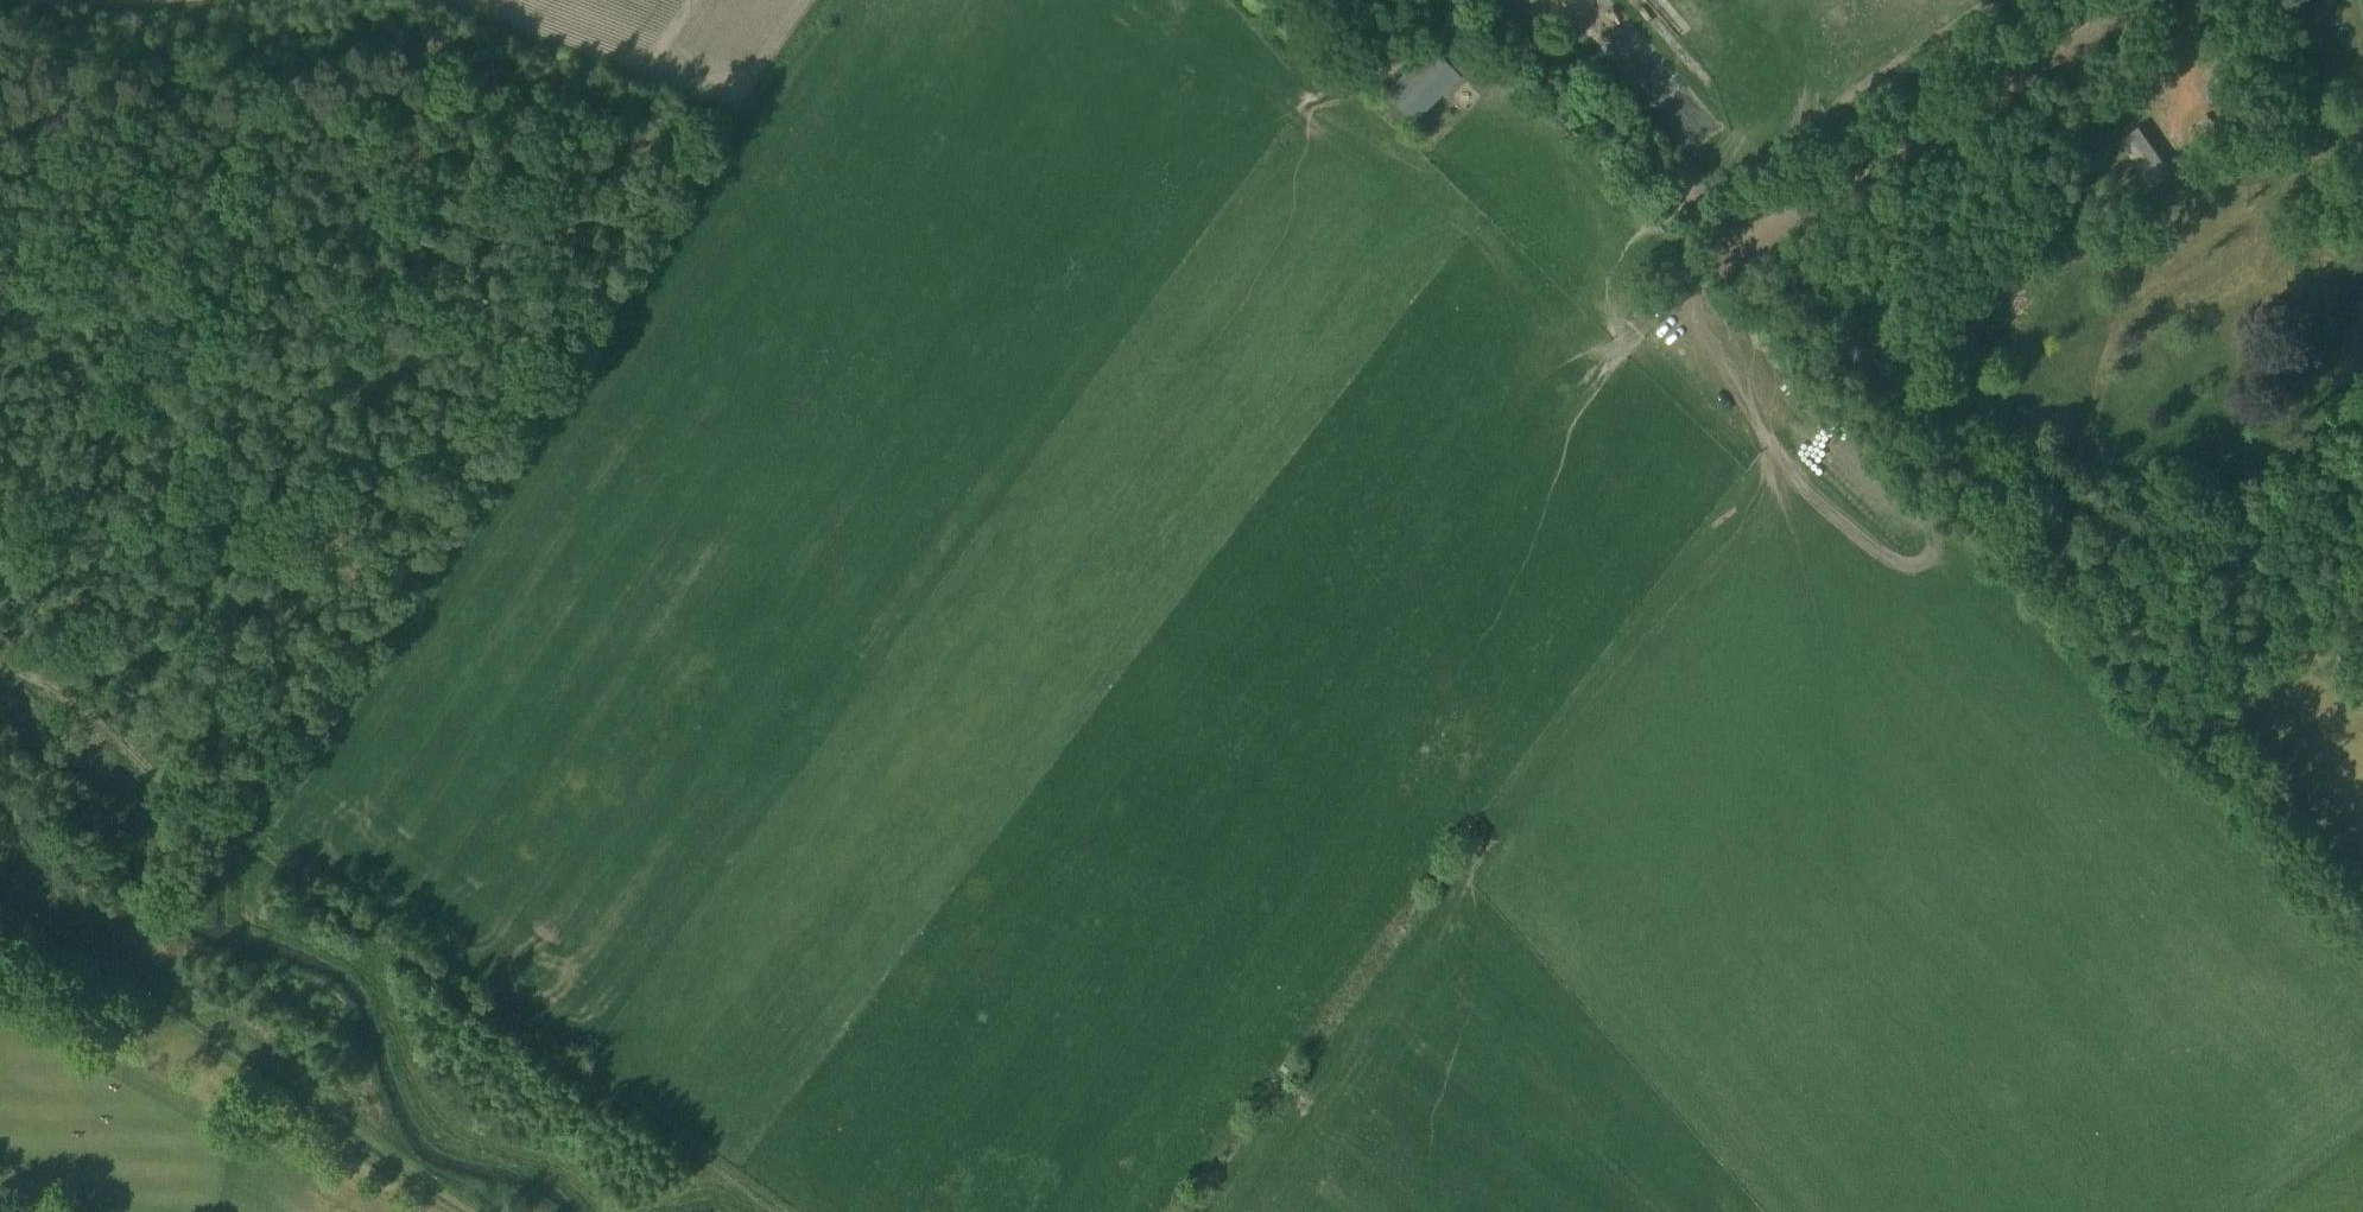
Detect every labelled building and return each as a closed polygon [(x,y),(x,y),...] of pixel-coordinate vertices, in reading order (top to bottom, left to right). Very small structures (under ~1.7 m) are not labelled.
[(1460,74),(1431,44),(1383,91),(1412,121),(1460,74)] [(2139,124),(2118,139),(2151,185),(2172,170),(2139,124)]
